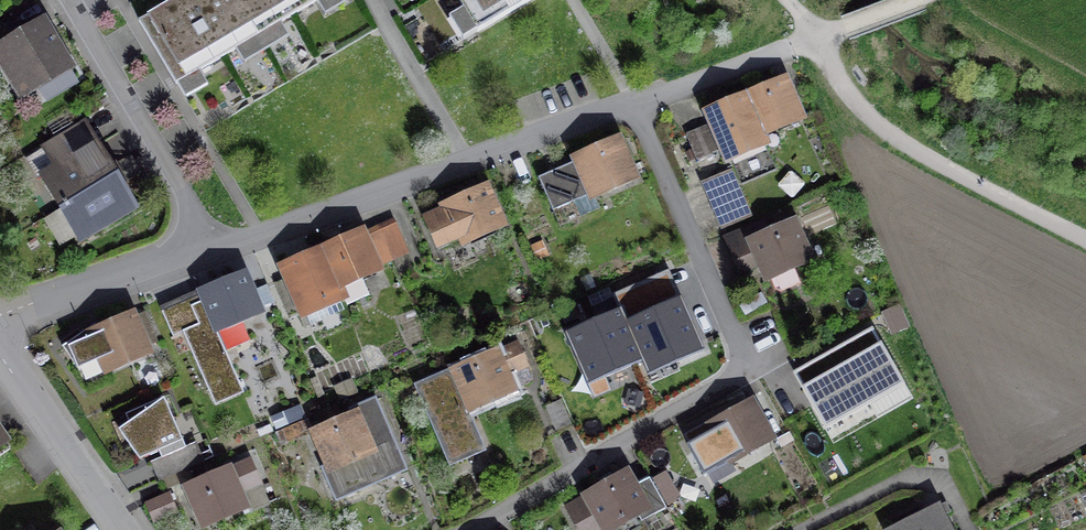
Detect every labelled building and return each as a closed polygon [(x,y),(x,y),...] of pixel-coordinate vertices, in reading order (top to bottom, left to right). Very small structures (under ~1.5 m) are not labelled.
[(233,0),(164,0),(135,17),(181,96),(204,82),(197,69),(235,47),(242,60),(261,49),(233,0)] [(261,49),(287,34),(279,21),(315,0),(233,0),(261,49)] [(324,13),(344,1),(343,0),(316,0),(324,13)] [(465,10),(450,19),(462,39),(528,0),(459,0),(465,10)] [(0,51),(0,74),(18,105),(75,74),(48,24),(0,51)] [(779,77),(743,92),(762,135),(798,120),(779,77)] [(741,93),(697,112),(719,165),(764,146),(741,93)] [(45,167),(92,143),(82,124),(35,149),(45,167)] [(700,132),(688,136),(696,158),(708,154),(700,132)] [(566,167),(534,181),(547,212),(581,198),(583,203),(632,182),(613,138),(563,159),(566,167)] [(92,143),(45,167),(32,175),(49,208),(110,176),(92,143)] [(730,174),(701,186),(720,232),(749,220),(730,174)] [(110,176),(49,208),(68,244),(129,212),(110,176)] [(434,211),(415,219),(429,251),(452,241),(456,249),(501,230),(481,186),(432,207),(434,211)] [(739,234),(724,241),(739,273),(750,268),(757,284),(810,260),(791,218),(742,240),(739,234)] [(362,239),(376,270),(407,256),(393,225),(362,239)] [(376,270),(362,239),(358,228),(315,247),(334,292),(377,273),(376,270)] [(334,292),(315,247),(273,266),(297,321),(339,303),(334,292)] [(194,301),(159,315),(169,339),(179,334),(210,407),(237,396),(210,330),(257,310),(241,271),(190,292),(194,301)] [(620,310),(566,334),(588,385),(642,361),(648,375),(703,351),(681,301),(626,325),(620,310)] [(128,311),(86,330),(89,337),(61,349),(70,370),(91,361),(98,377),(147,355),(144,349),(155,345),(143,318),(133,323),(128,311)] [(887,317),(895,335),(907,330),(899,312),(887,317)] [(799,374),(835,439),(909,398),(872,333),(799,374)] [(515,345),(495,353),(494,349),(441,370),(442,375),(458,413),(511,392),(505,377),(525,369),(515,345)] [(442,375),(412,387),(444,467),(474,455),(458,413),(442,375)] [(748,400),(701,426),(723,466),(770,440),(748,400)] [(353,412),(301,433),(315,467),(319,479),(329,504),(403,474),(373,401),(352,409),(353,412)] [(153,402),(113,431),(131,459),(172,441),(153,402)] [(559,404),(543,411),(552,434),(569,427),(559,404)] [(0,431),(0,455),(12,447),(0,431)] [(703,432),(687,440),(703,470),(719,462),(703,432)] [(175,488),(194,529),(199,529),(247,508),(250,514),(268,506),(247,461),(228,470),(225,465),(175,488)] [(577,502),(562,510),(573,529),(614,529),(636,518),(639,524),(660,512),(643,483),(634,488),(625,471),(576,499),(577,502)] [(165,496),(140,507),(149,526),(173,515),(165,496)] [(932,507),(888,529),(944,529),(932,507)]
